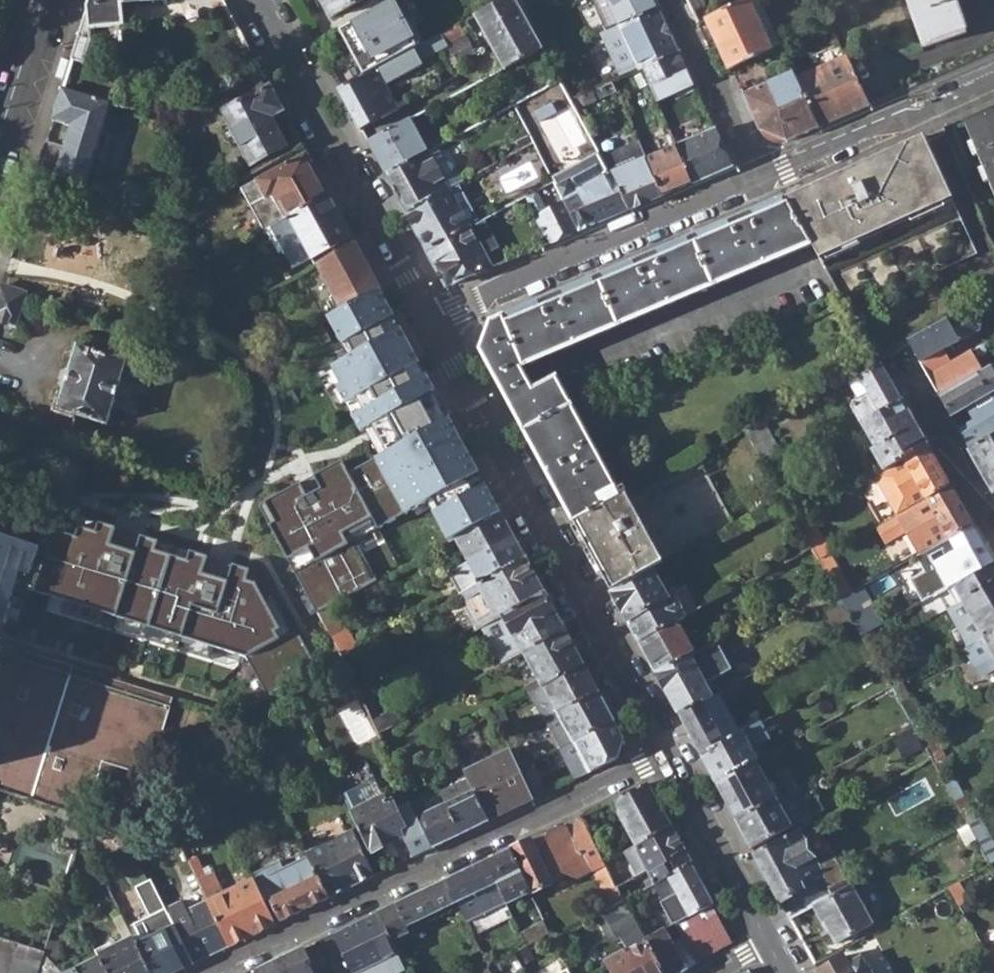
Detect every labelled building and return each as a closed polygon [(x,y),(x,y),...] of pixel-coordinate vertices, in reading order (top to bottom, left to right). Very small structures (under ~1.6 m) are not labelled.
[(84,61),(92,37),(93,26),(126,23),(124,2),(127,2),(127,0),(90,0),(72,58),(84,61)] [(334,17),(364,0),(324,0),(334,17)] [(505,68),(542,48),(539,44),(531,30),(515,0),(504,0),(477,15),(505,68)] [(619,26),(657,8),(653,0),(607,0),(619,26)] [(728,69),(732,67),(770,49),(747,0),(742,0),(703,19),(728,69)] [(923,47),(965,32),(954,0),(906,0),(923,47)] [(619,26),(632,55),(639,69),(643,67),(651,85),(685,70),(657,8),(619,26)] [(443,48),(458,77),(461,63),(451,43),(467,35),(461,24),(444,33),(449,44),(443,48)] [(431,56),(445,84),(458,77),(443,48),(449,44),(444,33),(413,51),(419,62),(431,56)] [(542,48),(548,59),(568,49),(560,33),(539,44),(542,48)] [(630,73),(639,69),(632,55),(623,59),(630,73)] [(342,90),(371,74),(362,57),(332,74),(342,90)] [(66,59),(62,58),(56,78),(65,81),(70,61),(66,59)] [(797,81),(819,127),(868,105),(846,58),(797,81)] [(342,90),(362,129),(383,118),(399,109),(386,84),(389,83),(381,68),(371,74),(342,90)] [(651,85),(658,101),(692,85),(685,70),(651,85)] [(758,128),(787,141),(819,127),(797,81),(792,72),(744,94),(758,128)] [(612,81),(571,100),(575,107),(616,88),(612,81)] [(224,110),(251,163),(287,144),(272,115),(284,109),(271,86),(257,92),(224,110)] [(63,87),(53,119),(71,125),(64,147),(46,141),(37,171),(61,178),(86,186),(95,158),(103,160),(111,136),(103,134),(112,102),(63,87)] [(993,184),(993,113),(967,125),(993,184)] [(370,143),(388,175),(431,152),(413,119),(370,143)] [(677,145),(694,182),(731,167),(713,130),(677,145)] [(811,244),(850,311),(978,255),(925,137),(785,198),(811,244)] [(662,195),(647,158),(639,141),(602,156),(612,173),(631,208),(662,195)] [(677,145),(647,158),(662,195),(694,182),(677,145)] [(388,175),(408,212),(450,189),(431,152),(388,175)] [(263,231),(289,217),(330,196),(307,153),(240,189),(263,231)] [(574,175),(557,184),(560,190),(566,201),(580,230),(631,208),(612,173),(580,188),(574,175)] [(429,250),(471,227),(481,222),(460,184),(450,189),(408,212),(429,250)] [(566,201),(547,211),(537,191),(527,197),(550,242),(580,230),(566,201)] [(289,217),(311,257),(312,257),(352,236),(330,196),(289,217)] [(523,366),(811,244),(785,198),(492,321),(482,349),(576,523),(629,494),(625,487),(619,491),(558,378),(535,390),(523,366)] [(481,222),(471,227),(429,250),(447,285),(492,267),(485,254),(500,247),(485,219),(481,222)] [(135,266),(144,238),(96,223),(87,251),(135,266)] [(316,266),(340,312),(380,290),(356,244),(316,266)] [(17,325),(27,293),(1,284),(0,289),(0,319),(17,325)] [(423,370),(380,290),(340,312),(326,319),(341,347),(332,352),(339,365),(330,369),(331,370),(318,377),(335,410),(344,405),(351,417),(426,377),(423,370)] [(909,343),(939,396),(982,371),(970,352),(952,363),(944,349),(980,330),(985,322),(976,307),(909,343)] [(58,409),(108,425),(128,362),(78,345),(58,409)] [(854,406),(863,423),(901,401),(880,364),(859,377),(869,396),(854,406)] [(968,448),(993,434),(993,364),(982,371),(939,396),(950,416),(967,406),(974,419),(957,429),(968,448)] [(438,399),(426,377),(351,417),(359,434),(363,431),(366,436),(377,458),(450,420),(438,399)] [(873,449),(884,469),(904,458),(927,445),(901,401),(863,423),(876,447),(873,449)] [(377,458),(346,474),(340,462),(304,480),(256,506),(315,618),(398,570),(377,531),(413,512),(416,518),(429,511),(447,543),(457,538),(502,514),(454,427),(450,420),(377,458)] [(746,430),(755,446),(773,436),(764,420),(746,430)] [(968,448),(993,492),(993,434),(968,448)] [(757,449),(764,461),(781,451),(774,439),(757,449)] [(927,445),(904,458),(884,469),(874,475),(896,514),(910,507),(926,497),(949,484),(927,445)] [(576,523),(612,591),(653,569),(735,524),(698,456),(629,494),(576,523)] [(896,515),(918,554),(924,550),(930,546),(948,537),(970,523),(949,484),(926,497),(910,507),(896,514),(896,515)] [(502,514),(457,538),(469,561),(514,537),(502,514)] [(29,658),(44,616),(229,674),(237,670),(257,708),(316,676),(305,655),(294,634),(289,637),(258,577),(217,564),(126,536),(81,522),(78,533),(49,524),(39,553),(0,540),(0,649),(29,658)] [(930,546),(924,550),(947,589),(948,588),(955,584),(993,564),(970,523),(948,537),(930,546)] [(448,572),(461,595),(481,583),(526,559),(514,537),(469,561),(448,572)] [(937,594),(947,589),(924,550),(918,554),(914,555),(937,594)] [(479,630),(497,620),(545,594),(526,559),(481,583),(461,595),(479,630)] [(993,631),(993,565),(993,564),(955,584),(948,588),(958,604),(950,611),(951,619),(957,625),(964,624),(975,618),(985,636),(993,631)] [(668,597),(653,569),(612,591),(639,640),(677,619),(698,608),(687,587),(668,597)] [(871,630),(880,625),(859,587),(841,598),(862,635),(871,630)] [(515,636),(525,654),(566,631),(545,594),(497,620),(496,626),(500,636),(509,638),(515,636)] [(639,640),(656,673),(694,652),(677,619),(639,640)] [(888,661),(876,638),(871,630),(862,635),(879,666),(888,661)] [(525,654),(542,687),(583,665),(566,631),(525,654)] [(985,636),(975,641),(966,646),(981,675),(993,668),(993,631),(985,636)] [(694,652),(656,673),(676,709),(679,713),(702,701),(710,697),(703,683),(730,669),(715,641),(694,652)] [(531,693),(544,720),(550,717),(599,694),(583,665),(542,687),(531,693)] [(356,682),(361,694),(369,690),(363,678),(356,682)] [(570,732),(574,741),(614,722),(599,694),(550,717),(559,738),(570,732)] [(679,713),(700,754),(723,741),(702,701),(679,713)] [(494,713),(505,738),(514,734),(503,709),(494,713)] [(700,754),(715,781),(755,759),(748,747),(769,735),(762,721),(723,741),(700,754)] [(614,722),(574,741),(564,746),(559,749),(575,778),(590,771),(615,759),(623,739),(614,722)] [(570,732),(559,738),(564,746),(574,741),(570,732)] [(510,749),(464,772),(468,781),(487,820),(533,799),(510,749)] [(715,781),(736,820),(776,798),(755,759),(715,781)] [(943,780),(964,817),(972,812),(951,775),(943,780)] [(468,781),(441,794),(446,805),(460,834),(487,820),(468,781)] [(612,799),(636,844),(671,825),(647,782),(612,799)] [(776,798),(736,820),(751,848),(792,826),(795,831),(797,830),(816,819),(798,786),(776,798)] [(372,852),(404,837),(401,830),(405,828),(396,808),(392,800),(387,802),(382,791),(369,797),(372,802),(353,811),(372,852)] [(420,818),(433,846),(460,834),(446,805),(429,814),(421,800),(413,804),(420,818)] [(411,801),(396,808),(405,828),(401,830),(404,837),(413,856),(433,846),(420,818),(413,804),(411,801)] [(108,823),(88,816),(82,834),(102,840),(108,823)] [(562,823),(547,830),(545,837),(539,834),(510,848),(531,891),(531,893),(553,883),(547,871),(555,867),(557,861),(562,858),(569,874),(581,877),(606,864),(585,816),(567,826),(562,823)] [(623,850),(638,877),(648,872),(684,851),(671,825),(636,844),(623,850)] [(754,853),(788,917),(812,905),(832,894),(830,889),(847,879),(835,856),(817,866),(797,830),(795,831),(754,853)] [(308,853),(329,897),(375,875),(354,831),(308,853)] [(194,869),(198,879),(211,873),(195,842),(183,848),(194,869)] [(499,883),(508,902),(531,891),(510,848),(487,859),(498,883),(499,883)] [(648,872),(654,883),(691,863),(684,851),(648,872)] [(279,859),(251,872),(253,878),(264,900),(275,923),(329,897),(308,853),(282,865),(279,859)] [(459,902),(468,921),(508,902),(499,883),(498,883),(487,859),(447,878),(459,901),(459,902)] [(678,892),(690,914),(712,902),(691,863),(654,883),(663,900),(678,892)] [(167,908),(195,962),(230,945),(209,901),(198,879),(194,869),(185,874),(200,905),(189,910),(184,900),(167,908)] [(221,894),(211,873),(198,879),(209,901),(230,945),(253,933),(231,889),(221,894)] [(152,878),(134,887),(148,916),(131,924),(136,934),(140,942),(136,944),(150,972),(171,972),(195,962),(167,908),(152,878)] [(231,889),(253,933),(275,923),(264,900),(253,878),(231,889)] [(378,912),(392,939),(436,918),(433,913),(459,902),(459,901),(447,878),(378,912)] [(596,887),(606,910),(609,908),(623,901),(618,888),(613,880),(596,887)] [(832,894),(812,905),(821,922),(824,921),(836,942),(870,923),(850,884),(832,894)] [(649,944),(645,939),(623,901),(609,908),(615,918),(630,948),(606,961),(613,972),(665,972),(649,944)] [(690,914),(675,922),(698,963),(734,943),(712,902),(690,914)] [(604,924),(615,918),(609,908),(606,910),(599,914),(604,924)] [(347,961),(353,972),(356,972),(378,962),(384,972),(395,972),(406,968),(392,939),(378,912),(333,933),(347,961)] [(698,963),(675,922),(645,939),(649,944),(665,972),(680,972),(698,963)] [(316,942),(329,969),(347,961),(333,933),(316,942)] [(554,939),(565,961),(576,955),(564,933),(554,939)] [(140,942),(136,934),(132,936),(132,937),(136,944),(140,942)] [(109,972),(150,972),(136,944),(132,937),(98,954),(100,957),(109,972)] [(253,972),(326,972),(330,971),(329,969),(316,942),(252,972),(253,972)] [(10,972),(38,972),(41,963),(44,954),(45,951),(19,944),(10,972)] [(985,950),(993,965),(993,945),(985,950)] [(44,954),(41,963),(49,972),(55,972),(59,971),(44,954)] [(818,972),(871,972),(868,966),(866,968),(860,956),(847,963),(841,955),(816,969),(818,972)] [(80,972),(109,972),(100,957),(76,968),(78,969),(80,972)] [(38,972),(49,972),(41,963),(38,972)]
